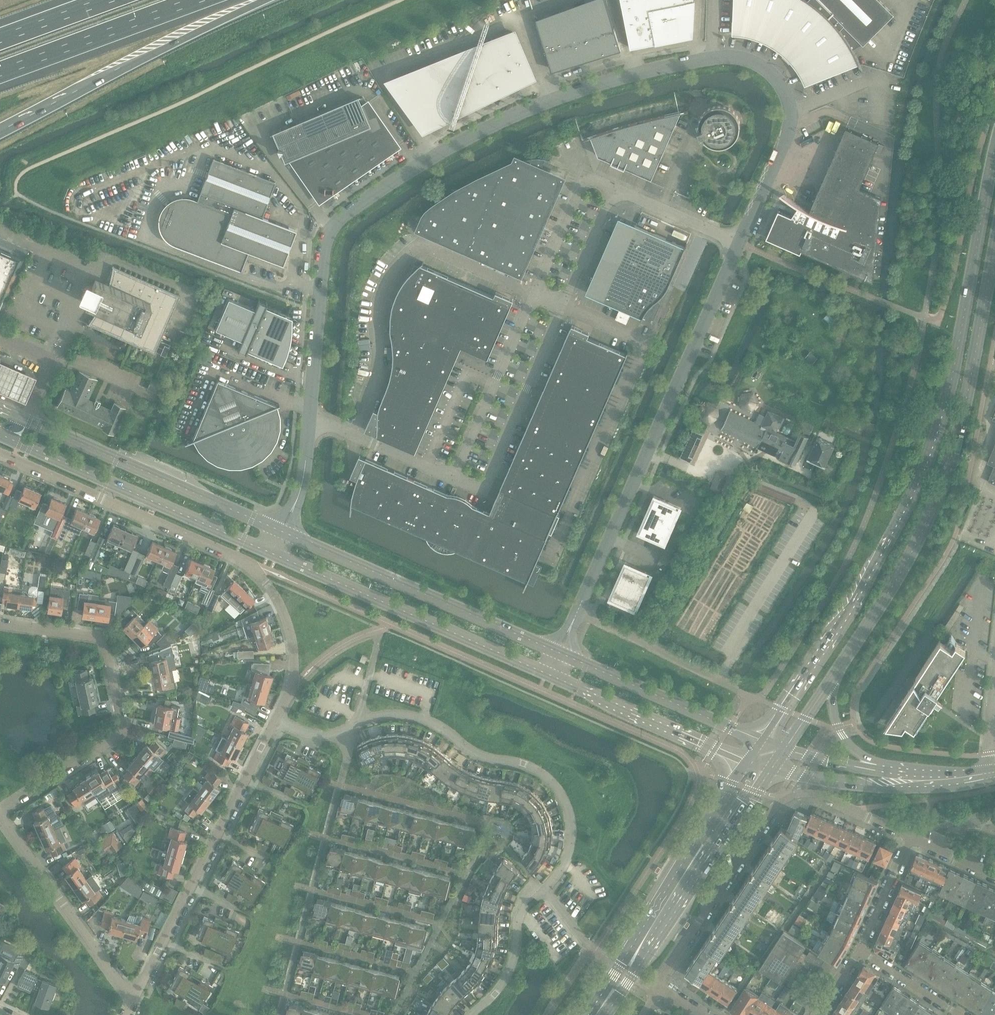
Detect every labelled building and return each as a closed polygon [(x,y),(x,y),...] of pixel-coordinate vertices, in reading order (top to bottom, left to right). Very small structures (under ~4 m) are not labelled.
[(592,5),(606,50),(609,49),(621,49),(606,0),(605,0),(605,1),(592,5)] [(650,10),(648,0),(622,0),(631,48),(656,43),(656,44),(657,44),(650,10)] [(650,10),(663,7),(661,0),(648,0),(650,10)] [(733,33),(737,33),(741,34),(740,35),(747,39),(749,35),(751,36),(755,37),(758,38),(762,39),(765,41),(768,42),(771,44),(774,46),(777,48),(780,50),(785,54),(783,57),(784,58),(786,59),(787,60),(788,62),(789,63),(790,63),(792,61),(794,63),(796,66),(798,69),(800,72),(802,75),(804,78),(805,81),(807,85),(859,63),(860,67),(862,71),(863,74),(864,74),(863,70),(861,67),(860,64),(859,60),(857,56),(855,53),(853,49),(863,44),(864,45),(894,15),(880,0),(734,0),(733,33)] [(695,1),(688,2),(675,5),(663,7),(650,10),(657,44),(657,43),(657,40),(690,34),(691,12),(682,14),(680,4),(695,1)] [(596,54),(607,54),(607,53),(606,50),(592,5),(578,9),(593,55),(596,54)] [(582,58),(593,58),(594,58),(593,55),(578,9),(565,13),(579,59),(582,58)] [(568,62),(579,62),(580,62),(579,59),(565,13),(551,18),(565,63),(568,62)] [(535,19),(551,68),(555,67),(566,67),(566,66),(565,63),(551,18),(537,22),(536,19),(535,19)] [(513,32),(498,39),(517,84),(524,81),(525,82),(533,78),(513,32)] [(517,84),(498,39),(482,46),(502,92),(510,88),(510,87),(517,84)] [(494,95),(502,92),(482,46),(467,52),(486,97),(493,94),(494,95)] [(486,97),(467,52),(436,66),(457,114),(472,106),(480,102),(479,100),(486,97)] [(457,114),(436,66),(396,83),(424,128),(426,130),(434,126),(442,122),(457,114)] [(333,192),(398,147),(367,103),(362,107),(358,98),(360,97),(360,96),(357,98),(290,126),(289,126),(299,150),(289,157),(319,201),(324,198),(325,193),(333,193),(333,192)] [(702,115),(701,117),(700,119),(699,120),(699,122),(699,123),(698,125),(698,126),(699,126),(700,131),(698,132),(700,137),(700,138),(703,137),(704,141),(705,142),(707,143),(708,144),(710,145),(711,146),(712,146),(713,147),(716,147),(717,148),(719,148),(720,148),(722,148),(724,147),(726,147),(727,146),(729,145),(731,145),(732,144),(733,142),(735,141),(736,140),(737,138),(738,137),(739,135),(739,134),(740,132),(740,130),(740,128),(740,126),(740,124),(740,123),(740,122),(740,121),(739,119),(739,118),(738,117),(737,114),(736,113),(735,112),(733,110),(732,110),(730,109),(728,108),(727,107),(725,107),(723,106),(721,106),(719,106),(717,106),(715,106),(713,107),(712,107),(710,108),(708,109),(707,110),(705,111),(704,112),(703,114),(702,115)] [(599,156),(613,162),(652,179),(681,112),(663,116),(654,118),(644,121),(635,123),(625,126),(615,129),(605,132),(595,135),(585,139),(591,137),(599,156)] [(778,210),(766,238),(801,253),(802,250),(873,281),(876,253),(882,198),(859,188),(879,142),(846,128),(810,211),(804,208),(799,205),(799,206),(792,216),(778,210)] [(556,181),(554,176),(541,170),(543,166),(546,159),(546,160),(546,159),(550,160),(546,158),(540,158),(534,158),(529,159),(521,162),(517,160),(516,164),(516,163),(480,180),(457,192),(453,190),(449,198),(446,200),(441,198),(438,205),(433,208),(429,212),(426,217),(424,221),(423,225),(423,229),(424,232),(426,238),(426,237),(432,235),(433,234),(440,237),(439,239),(445,242),(448,243),(474,254),(513,271),(516,273),(522,276),(525,270),(524,270),(526,266),(554,202),(555,198),(556,199),(558,193),(556,191),(558,186),(556,181)] [(275,182),(213,159),(200,193),(201,194),(200,195),(199,198),(197,202),(192,200),(189,199),(185,198),(181,198),(177,199),(173,200),(170,202),(167,204),(164,207),(162,211),(160,214),(159,218),(159,222),(159,226),(160,229),(161,233),(163,236),(165,240),(168,242),(171,244),(175,246),(241,271),(246,257),(248,252),(283,265),(296,231),(261,217),(261,216),(262,216),(275,182)] [(685,247),(674,242),(634,225),(633,226),(622,222),(620,227),(618,227),(616,231),(618,232),(607,257),(670,284),(687,244),(687,243),(685,247)] [(14,271),(13,270),(17,260),(14,259),(16,255),(4,250),(2,254),(0,253),(0,304),(14,271)] [(670,284),(607,257),(596,282),(594,282),(592,286),(594,287),(592,292),(603,297),(602,299),(642,317),(641,320),(642,321),(643,317),(646,318),(653,322),(660,305),(661,302),(659,299),(660,298),(662,296),(663,295),(665,293),(666,291),(667,289),(669,287),(670,284)] [(422,265),(424,263),(423,262),(420,265),(415,263),(411,274),(410,274),(409,275),(404,281),(400,288),(397,294),(395,300),(494,344),(512,304),(422,265)] [(84,303),(98,309),(96,312),(94,315),(92,318),(90,321),(88,324),(87,323),(87,324),(155,354),(180,296),(112,266),(113,267),(112,271),(112,274),(111,278),(110,281),(109,284),(95,278),(92,286),(91,286),(90,286),(89,286),(88,286),(87,286),(86,287),(86,288),(85,288),(85,289),(85,290),(85,291),(85,292),(85,293),(86,293),(86,294),(87,295),(88,295),(84,303)] [(754,278),(751,284),(758,287),(760,282),(754,278)] [(499,285),(497,291),(512,297),(514,291),(499,285)] [(259,301),(257,305),(255,310),(228,298),(215,329),(242,341),(238,351),(246,354),(247,351),(283,366),(287,355),(289,351),(290,348),(290,344),(291,340),(292,336),(292,332),(292,319),(289,317),(266,307),(267,304),(266,304),(266,305),(259,302),(260,301),(259,301)] [(392,315),(391,317),(391,318),(387,329),(389,332),(393,340),(393,347),(450,372),(462,347),(488,358),(494,344),(395,300),(395,301),(393,308),(392,315)] [(621,368),(622,367),(629,352),(628,351),(626,354),(570,330),(553,370),(610,395),(615,382),(618,383),(624,370),(621,368)] [(391,377),(439,399),(450,372),(393,347),(394,356),(393,363),(392,371),(391,377)] [(0,360),(0,389),(25,400),(35,376),(0,360)] [(553,370),(541,396),(598,421),(601,422),(606,409),(604,408),(610,395),(553,370)] [(103,429),(114,434),(126,408),(115,403),(111,411),(99,405),(101,402),(96,400),(95,403),(88,400),(97,380),(80,372),(70,392),(66,390),(58,407),(104,427),(103,429)] [(380,405),(427,425),(439,399),(391,377),(389,384),(380,405)] [(276,405),(272,403),(218,380),(193,439),(184,442),(185,443),(193,440),(199,450),(207,459),(217,465),(229,468),(241,468),(252,465),(251,462),(260,457),(262,459),(271,451),(277,441),(280,429),(280,417),(277,406),(279,405),(279,404),(276,405)] [(741,393),(743,402),(757,399),(755,390),(741,393)] [(587,448),(587,446),(598,421),(541,396),(530,423),(587,448)] [(717,422),(720,402),(703,400),(700,419),(717,422)] [(379,412),(378,419),(373,430),(378,432),(376,436),(377,436),(378,435),(399,445),(415,452),(427,425),(380,405),(379,412)] [(721,429),(777,456),(786,438),(776,433),(783,419),(768,411),(766,415),(764,414),(761,420),(764,421),(761,426),(730,411),(721,429)] [(790,440),(786,438),(777,456),(784,459),(785,462),(792,466),(795,464),(813,425),(804,420),(799,429),(803,431),(802,434),(795,431),(790,440)] [(589,449),(587,448),(530,423),(518,449),(575,474),(581,461),(583,462),(589,449)] [(691,460),(703,434),(693,429),(684,448),(682,447),(680,453),(682,454),(681,456),(691,460)] [(808,457),(825,465),(834,445),(817,437),(808,457)] [(502,486),(519,493),(517,497),(558,514),(564,500),(566,502),(572,488),(569,487),(575,474),(518,449),(502,486)] [(369,452),(365,462),(372,465),(370,471),(362,468),(359,475),(357,481),(357,482),(355,489),(353,494),(350,503),(402,526),(421,483),(367,459),(370,452),(369,452)] [(370,471),(372,465),(365,462),(362,468),(370,471)] [(728,475),(716,470),(708,489),(720,495),(728,475)] [(0,475),(0,489),(9,493),(12,484),(8,482),(10,479),(0,475)] [(448,494),(421,483),(402,526),(427,537),(429,538),(448,494)] [(19,500),(35,506),(41,493),(25,486),(22,492),(16,489),(10,505),(16,507),(19,500)] [(552,533),(560,515),(558,514),(517,497),(519,493),(502,486),(501,489),(504,491),(494,514),(492,518),(538,538),(539,534),(547,538),(550,532),(552,533)] [(458,496),(455,495),(452,495),(450,495),(448,495),(448,494),(429,538),(427,537),(427,539),(428,540),(429,542),(431,543),(432,545),(433,546),(435,547),(437,548),(438,549),(440,550),(442,551),(444,551),(446,551),(448,552),(449,552),(451,551),(453,551),(455,551),(457,550),(534,584),(538,575),(543,564),(537,561),(547,538),(539,534),(538,538),(492,518),(494,514),(474,506),(472,504),(471,503),(469,501),(466,500),(464,498),(462,497),(460,497),(458,496)] [(48,505),(43,503),(34,523),(41,526),(44,518),(50,521),(47,527),(54,531),(58,522),(66,504),(51,498),(48,505)] [(648,514),(646,518),(640,532),(643,533),(643,534),(661,542),(661,541),(664,543),(665,540),(666,540),(678,512),(679,509),(676,507),(658,499),(655,498),(654,501),(648,514)] [(76,524),(83,527),(88,514),(77,509),(70,525),(75,527),(76,524)] [(100,519),(88,514),(83,527),(90,530),(88,532),(93,535),(100,519)] [(54,544),(57,539),(63,524),(58,522),(54,531),(49,542),(54,544)] [(69,527),(63,524),(57,539),(63,542),(69,527)] [(113,541),(119,544),(126,529),(114,524),(107,541),(112,543),(113,541)] [(138,534),(126,529),(119,544),(127,547),(126,549),(131,551),(138,534)] [(85,553),(91,556),(97,542),(91,540),(85,553)] [(102,545),(97,542),(91,556),(97,558),(102,545)] [(159,561),(165,547),(152,542),(145,558),(150,560),(151,558),(159,561)] [(170,586),(176,573),(179,567),(171,564),(176,552),(165,547),(159,561),(165,563),(163,568),(170,571),(164,584),(170,586)] [(125,571),(130,573),(139,552),(134,550),(125,571)] [(145,555),(139,552),(130,573),(136,576),(145,555)] [(7,572),(9,560),(3,559),(1,572),(7,572)] [(197,577),(203,564),(191,559),(184,575),(189,577),(190,574),(197,577)] [(215,569),(203,564),(197,577),(195,582),(202,585),(199,590),(206,593),(202,602),(207,605),(212,595),(214,590),(212,589),(217,576),(212,574),(215,569)] [(618,583),(617,584),(612,596),(611,599),(614,600),(632,608),(635,609),(636,606),(637,606),(649,578),(650,575),(647,574),(629,566),(626,565),(618,583)] [(176,573),(170,586),(176,589),(182,576),(176,573)] [(223,592),(221,594),(240,612),(245,607),(246,608),(254,599),(253,597),(254,596),(249,590),(247,592),(234,580),(228,575),(228,574),(227,573),(220,589),(223,592)] [(46,576),(40,575),(39,587),(37,600),(43,601),(46,576)] [(19,607),(21,594),(21,589),(5,587),(3,600),(7,601),(6,605),(19,607)] [(28,595),(21,594),(19,607),(32,609),(32,604),(36,605),(37,600),(39,587),(33,587),(32,587),(31,587),(30,587),(30,588),(29,588),(29,589),(28,595)] [(48,608),(48,611),(61,613),(62,606),(68,607),(71,591),(64,590),(64,591),(51,589),(49,603),(48,603),(48,608)] [(96,618),(98,603),(99,596),(80,593),(78,609),(84,610),(83,616),(96,618)] [(212,595),(207,605),(205,609),(211,612),(218,595),(217,597),(212,595)] [(109,605),(98,603),(96,618),(108,619),(109,613),(115,614),(117,601),(109,600),(109,605)] [(124,627),(132,636),(146,623),(133,609),(120,622),(124,626),(124,627)] [(961,614),(955,610),(941,631),(947,634),(961,614)] [(266,618),(260,620),(257,611),(241,619),(247,638),(255,636),(270,631),(266,618)] [(148,621),(146,623),(132,636),(141,645),(146,641),(150,645),(161,634),(148,621)] [(167,631),(163,636),(157,642),(161,647),(177,642),(167,631)] [(270,631),(255,636),(257,643),(255,643),(257,649),(274,643),(270,631)] [(953,649),(941,641),(886,724),(903,727),(906,722),(915,728),(930,704),(934,707),(937,702),(942,706),(943,705),(934,699),(957,663),(966,650),(956,644),(953,649)] [(153,674),(168,671),(173,670),(171,659),(173,659),(171,651),(150,655),(153,674)] [(255,672),(252,684),(268,689),(272,677),(269,676),(269,664),(254,663),(253,671),(255,672)] [(72,682),(76,681),(81,705),(80,706),(82,714),(95,711),(94,703),(98,702),(92,677),(88,678),(86,670),(70,673),(72,682)] [(168,671),(153,674),(156,686),(162,685),(163,691),(176,689),(174,681),(170,682),(168,671)] [(268,689),(252,684),(248,697),(245,696),(241,703),(255,711),(261,701),(264,702),(268,689)] [(210,703),(212,696),(199,692),(197,699),(210,703)] [(155,724),(173,728),(178,729),(180,718),(177,717),(179,707),(172,706),(171,708),(158,706),(155,724)] [(227,739),(241,746),(247,732),(245,731),(248,723),(235,716),(231,725),(234,726),(227,739)] [(194,738),(183,735),(170,731),(168,737),(192,744),(194,738)] [(383,735),(387,754),(392,753),(393,758),(396,758),(397,734),(383,735)] [(410,735),(397,734),(396,758),(400,758),(400,754),(406,754),(410,735)] [(381,755),(387,754),(383,735),(370,738),(379,761),(382,760),(381,755)] [(410,760),(414,761),(423,739),(410,735),(406,754),(412,756),(410,760)] [(376,762),(379,761),(370,738),(358,745),(363,754),(360,756),(363,764),(374,758),(376,762)] [(234,759),(241,746),(227,739),(221,752),(218,751),(214,759),(227,765),(231,758),(234,759)] [(423,739),(414,761),(417,763),(419,759),(424,762),(435,746),(423,739)] [(137,756),(148,766),(158,755),(160,757),(166,751),(155,741),(149,747),(147,745),(137,756)] [(426,769),(428,771),(445,754),(435,746),(424,762),(429,765),(426,769)] [(442,777),(453,761),(445,754),(428,771),(432,775),(435,771),(442,777)] [(294,780),(305,759),(298,756),(297,759),(287,755),(284,761),(279,759),(275,767),(280,769),(277,774),(284,778),(285,776),(294,780)] [(153,770),(148,766),(137,756),(127,767),(130,769),(124,776),(135,785),(141,779),(139,777),(143,772),(148,776),(153,770)] [(316,776),(318,777),(320,771),(309,766),(311,762),(305,759),(294,780),(309,789),(316,776)] [(446,785),(450,788),(462,767),(453,761),(442,777),(449,781),(446,785)] [(472,772),(462,767),(450,788),(455,790),(457,786),(464,790),(472,772)] [(98,772),(86,780),(94,792),(98,799),(99,802),(112,794),(112,792),(118,788),(107,770),(100,775),(98,772)] [(198,791),(210,800),(219,788),(217,786),(222,779),(210,770),(205,777),(207,779),(198,791)] [(470,797),(475,799),(482,776),(472,772),(464,790),(472,793),(470,797)] [(481,796),(489,798),(493,779),(482,776),(475,799),(480,800),(481,796)] [(497,803),(502,804),(504,780),(493,779),(489,798),(498,799),(497,803)] [(94,792),(86,780),(73,788),(75,790),(68,795),(76,808),(83,803),(81,800),(94,792)] [(510,805),(519,783),(504,780),(502,804),(505,804),(506,800),(512,801),(510,805)] [(532,790),(519,783),(510,805),(513,807),(515,803),(520,805),(517,809),(518,809),(532,790)] [(201,812),(210,800),(198,791),(193,787),(184,799),(187,800),(181,807),(193,817),(198,810),(201,812)] [(543,801),(532,790),(518,809),(520,812),(523,808),(527,812),(523,815),(543,801)] [(354,815),(359,797),(345,794),(341,808),(355,812),(354,815)] [(359,797),(354,815),(366,818),(370,801),(359,798),(359,797)] [(366,818),(377,821),(382,804),(370,801),(366,818)] [(550,815),(543,801),(523,815),(525,818),(529,816),(532,821),(527,822),(527,823),(550,815)] [(126,811),(137,822),(144,815),(134,804),(126,811)] [(382,804),(377,821),(389,824),(394,807),(382,804)] [(34,822),(40,835),(53,829),(64,825),(60,819),(58,814),(57,815),(51,805),(33,813),(37,821),(34,822)] [(389,824),(401,827),(405,810),(394,807),(389,824)] [(268,833),(277,813),(271,810),(269,813),(260,809),(250,829),(257,832),(258,831),(268,833)] [(405,810),(401,827),(412,830),(417,813),(405,810)] [(796,811),(786,831),(797,839),(802,828),(805,829),(810,817),(796,811)] [(283,842),(289,829),(291,830),(293,824),(282,819),(284,816),(277,813),(268,833),(283,842)] [(412,830),(424,833),(428,816),(417,813),(412,830)] [(812,813),(810,817),(805,829),(815,834),(822,818),(812,813)] [(529,830),(529,831),(553,830),(550,815),(527,823),(528,826),(533,825),(534,830),(529,830)] [(428,816),(424,833),(436,836),(440,819),(428,816)] [(815,834),(826,838),(833,823),(822,818),(815,834)] [(108,832),(116,827),(112,819),(104,824),(108,832)] [(436,836),(447,839),(452,822),(440,819),(436,836)] [(121,833),(128,840),(138,828),(131,822),(121,833)] [(452,822),(447,839),(458,842),(458,844),(463,826),(452,822)] [(843,828),(833,823),(826,838),(836,843),(843,828)] [(475,829),(463,826),(458,844),(474,848),(477,833),(474,832),(475,829)] [(168,852),(182,856),(186,841),(183,840),(185,832),(171,828),(169,837),(172,838),(168,852)] [(781,828),(772,843),(787,853),(791,846),(792,847),(797,839),(786,831),(781,828)] [(854,832),(843,828),(836,843),(847,848),(854,832)] [(59,843),(53,829),(40,835),(46,849),(49,848),(52,855),(66,849),(62,841),(59,843)] [(528,839),(551,845),(553,830),(529,831),(529,834),(533,834),(533,840),(528,839)] [(112,845),(115,851),(124,846),(115,832),(100,840),(105,849),(112,845)] [(864,837),(854,832),(847,848),(857,853),(864,837)] [(864,837),(857,853),(868,857),(875,842),(864,837)] [(545,859),(551,845),(528,839),(527,842),(531,844),(529,849),(525,846),(525,847),(545,859)] [(772,843),(770,845),(762,857),(778,868),(783,860),(782,859),(787,853),(772,843)] [(886,864),(892,850),(880,844),(873,859),(886,864)] [(340,869),(345,850),(331,846),(327,861),(341,864),(340,869)] [(535,871),(545,859),(525,847),(523,849),(527,852),(522,857),(535,871)] [(182,856),(168,852),(160,850),(159,856),(166,858),(164,865),(160,864),(158,873),(172,878),(174,869),(178,870),(182,856)] [(345,850),(340,869),(352,872),(357,854),(345,851),(346,850),(345,850)] [(352,872),(364,875),(368,857),(357,854),(352,872)] [(920,877),(928,859),(923,856),(923,855),(920,854),(916,855),(908,872),(920,877)] [(368,857),(364,875),(375,878),(380,860),(368,857)] [(762,857),(753,872),(767,882),(772,875),(773,876),(778,868),(762,857)] [(930,882),(939,863),(933,861),(933,860),(930,858),(929,859),(928,859),(920,877),(930,882)] [(65,876),(74,888),(86,879),(78,868),(80,866),(75,859),(63,868),(68,874),(65,876)] [(495,863),(492,867),(512,880),(519,871),(504,859),(499,866),(495,863)] [(374,883),(386,886),(387,881),(392,863),(380,860),(375,878),(374,883)] [(118,863),(121,875),(128,873),(125,861),(118,863)] [(238,887),(251,867),(245,863),(243,867),(234,861),(222,879),(228,883),(229,882),(238,887)] [(392,863),(387,881),(398,884),(403,866),(392,863)] [(941,887),(950,868),(945,866),(944,865),(941,863),(940,864),(939,863),(930,882),(941,887)] [(398,884),(410,887),(415,869),(403,866),(398,884)] [(260,886),(261,886),(265,881),(255,874),(257,871),(251,867),(238,887),(252,897),(260,886)] [(490,881),(507,890),(512,880),(492,867),(490,872),(494,874),(490,881)] [(954,894),(963,873),(950,867),(950,868),(941,887),(941,888),(954,894)] [(415,869),(410,887),(422,890),(426,872),(415,869)] [(873,892),(878,881),(855,871),(850,881),(853,882),(873,892)] [(422,890),(433,893),(438,875),(426,872),(422,890)] [(753,872),(751,874),(743,886),(759,897),(764,889),(763,888),(767,882),(753,872)] [(989,885),(963,873),(954,894),(979,906),(989,885)] [(122,883),(136,897),(145,888),(130,874),(122,883)] [(450,878),(438,875),(433,893),(448,897),(452,882),(449,882),(450,878)] [(95,891),(86,879),(74,888),(83,900),(85,898),(90,905),(103,896),(97,889),(95,891)] [(144,890),(174,901),(179,889),(167,885),(166,888),(147,880),(144,890)] [(482,887),(480,892),(503,900),(507,890),(490,881),(487,889),(482,887)] [(868,902),(873,892),(853,882),(848,893),(868,902)] [(899,893),(915,900),(919,902),(920,899),(919,898),(922,892),(903,883),(899,893)] [(821,884),(815,894),(822,899),(829,888),(821,884)] [(979,906),(994,913),(994,888),(989,885),(979,906)] [(743,886),(733,901),(748,911),(752,905),(753,905),(759,897),(743,886)] [(156,904),(159,897),(145,890),(141,897),(156,904)] [(481,906),(500,910),(503,900),(480,892),(479,897),(484,898),(481,906)] [(864,912),(868,902),(848,893),(843,903),(864,912)] [(899,893),(895,902),(915,911),(919,902),(915,900),(899,893)] [(326,921),(327,921),(332,902),(318,898),(314,913),(328,916),(326,921)] [(733,901),(732,903),(724,915),(739,926),(745,918),(744,918),(748,911),(733,901)] [(864,912),(843,903),(839,901),(834,911),(839,913),(859,923),(864,912)] [(338,924),(343,906),(332,903),(332,902),(327,921),(338,924)] [(915,911),(895,902),(891,911),(907,918),(910,913),(913,915),(915,911)] [(338,924),(350,927),(355,909),(343,906),(338,924)] [(475,914),(475,919),(499,921),(500,910),(481,906),(480,914),(475,914)] [(362,930),(366,912),(355,909),(350,927),(362,930)] [(122,935),(126,921),(112,916),(113,913),(105,911),(101,926),(109,928),(108,931),(122,935)] [(891,911),(886,920),(907,929),(908,925),(905,923),(907,918),(891,911)] [(366,912),(362,930),(373,933),(378,915),(366,912)] [(935,917),(942,920),(944,915),(938,912),(935,917)] [(839,913),(834,924),(854,933),(859,923),(839,913)] [(126,921),(122,935),(136,939),(137,936),(145,938),(150,920),(142,917),(140,924),(135,923),(136,917),(130,915),(126,921)] [(378,915),(373,933),(385,936),(390,918),(378,915)] [(724,915),(714,930),(729,940),(733,934),(734,934),(739,926),(724,915)] [(196,937),(203,940),(204,939),(214,941),(222,920),(216,917),(214,921),(204,917),(196,937)] [(390,918),(385,936),(396,939),(401,921),(390,918)] [(499,921),(475,919),(475,924),(479,924),(479,932),(498,932),(499,921)] [(222,920),(214,941),(229,948),(235,936),(236,936),(239,930),(227,926),(229,922),(222,920)] [(907,929),(886,920),(882,929),(899,937),(902,931),(905,933),(907,929)] [(401,921),(396,939),(395,944),(407,947),(413,924),(401,921)] [(929,934),(934,924),(929,921),(923,931),(929,934)] [(425,927),(413,924),(407,947),(418,950),(420,945),(423,946),(427,932),(424,931),(425,927)] [(830,933),(849,944),(854,933),(834,924),(830,933)] [(897,942),(899,937),(882,929),(878,938),(898,947),(900,943),(897,942)] [(704,945),(719,954),(720,955),(725,947),(724,947),(729,940),(714,930),(704,945)] [(474,938),(474,941),(497,945),(498,932),(479,932),(479,938),(474,938)] [(759,967),(754,976),(760,980),(765,971),(781,982),(785,976),(791,981),(789,984),(802,993),(823,960),(810,951),(808,955),(801,951),(805,945),(783,932),(760,968),(759,967)] [(824,942),(843,954),(849,944),(830,933),(824,942)] [(876,948),(893,959),(897,951),(898,952),(899,948),(898,947),(878,938),(875,945),(876,948)] [(843,954),(824,942),(819,939),(813,949),(837,963),(843,954)] [(476,952),(494,958),(497,945),(474,941),(473,945),(477,946),(476,952)] [(907,962),(919,970),(931,978),(944,958),(932,950),(919,942),(909,958),(907,962)] [(708,970),(719,954),(704,945),(686,973),(699,982),(698,984),(708,970)] [(19,950),(17,953),(11,964),(19,968),(20,965),(26,954),(19,950)] [(313,973),(318,954),(304,951),(300,965),(314,969),(313,973)] [(469,955),(468,958),(488,970),(494,958),(476,952),(473,957),(469,955)] [(1,954),(0,955),(0,980),(2,981),(3,979),(5,980),(11,965),(6,963),(9,958),(1,954)] [(26,968),(32,957),(26,954),(20,965),(26,968)] [(318,954),(313,973),(325,976),(330,958),(318,955),(319,954),(318,954)] [(325,976),(337,979),(341,961),(330,958),(325,976)] [(466,968),(480,981),(488,970),(468,958),(466,961),(469,964),(466,968)] [(931,978),(943,985),(955,993),(967,973),(955,966),(944,958),(931,978)] [(341,961),(337,979),(348,982),(353,964),(341,961)] [(348,982),(360,985),(364,967),(353,964),(348,982)] [(186,992),(197,972),(191,969),(189,972),(180,967),(169,986),(176,989),(176,988),(186,992)] [(364,967),(360,985),(371,988),(376,970),(364,967)] [(877,980),(880,975),(866,967),(863,967),(858,974),(874,984),(878,986),(880,982),(877,980)] [(471,990),(480,981),(466,968),(462,972),(459,969),(456,971),(471,990)] [(371,988),(383,991),(388,973),(376,970),(371,988)] [(717,977),(708,970),(698,984),(708,991),(717,977)] [(30,991),(31,989),(39,992),(35,1002),(41,1005),(48,1007),(56,985),(49,982),(43,980),(42,981),(36,978),(36,976),(25,971),(20,980),(18,986),(30,991)] [(471,990),(456,971),(452,975),(455,978),(449,984),(462,998),(471,990)] [(208,990),(209,991),(212,985),(202,979),(204,976),(197,972),(186,992),(200,1001),(208,990)] [(388,973),(383,991),(398,995),(402,981),(399,980),(400,976),(388,973)] [(858,974),(853,983),(871,994),(874,991),(871,989),(874,984),(858,974)] [(968,1001),(980,1009),(992,989),(981,982),(969,974),(956,994),(968,1001)] [(717,977),(708,991),(718,997),(727,983),(717,977)] [(737,989),(727,983),(718,997),(727,1003),(737,989)] [(847,991),(863,1001),(866,996),(869,998),(871,994),(853,983),(847,991)] [(440,987),(436,991),(455,1005),(462,998),(449,984),(443,990),(440,987)] [(785,985),(780,996),(787,999),(792,988),(785,985)] [(893,1014),(898,1014),(899,1014),(910,1014),(918,1002),(906,994),(893,986),(883,1002),(892,1008),(889,1013),(893,1014)] [(797,1014),(780,1003),(776,1009),(758,998),(759,997),(745,988),(730,1010),(738,1014),(746,1014),(747,1014),(748,1014),(796,1014),(797,1014)] [(992,989),(980,1009),(989,1014),(994,1014),(994,991),(992,989)] [(432,1004),(449,1014),(455,1005),(436,991),(433,995),(437,997),(432,1004)] [(847,991),(842,1000),(861,1012),(863,1008),(860,1006),(863,1001),(847,991)] [(798,994),(796,1002),(810,1006),(812,997),(798,994)] [(842,1000),(836,1008),(846,1014),(854,1014),(855,1013),(857,1014),(859,1014),(861,1012),(842,1000)] [(918,1002),(910,1014),(939,1014),(931,1010),(918,1002)] [(305,1006),(290,1003),(287,1014),(302,1014),(305,1006)] [(422,1014),(425,1014),(448,1014),(449,1014),(432,1004),(428,1012),(424,1009),(422,1014)] [(316,1010),(305,1008),(305,1007),(305,1006),(302,1014),(315,1014),(316,1010)]
